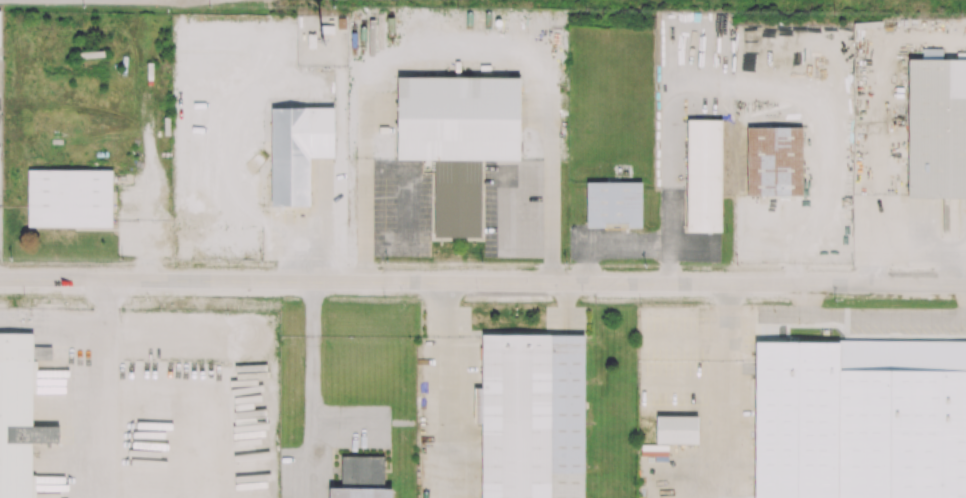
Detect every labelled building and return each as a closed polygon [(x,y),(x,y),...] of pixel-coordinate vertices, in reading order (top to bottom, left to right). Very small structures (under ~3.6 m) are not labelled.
[(908,197),(965,198),(965,61),(909,60),(908,197)] [(398,78),(397,160),(423,160),(436,160),(435,238),(482,238),(482,160),(485,160),(520,160),(520,79),(398,78)] [(272,108),(273,206),(310,206),(310,157),(334,157),(335,109),(272,108)] [(688,120),(687,189),(687,232),(722,232),(722,121),(688,120)] [(748,128),(748,196),(803,196),(803,128),(748,128)] [(29,171),(28,207),(28,227),(111,228),(112,220),(112,172),(29,171)] [(587,182),(587,228),(642,228),(642,189),(642,183),(587,182)] [(33,444),(59,444),(59,428),(32,428),(33,335),(0,334),(0,497),(33,497),(33,444)] [(482,497),(585,497),(585,337),(482,337),(482,497)] [(756,341),(755,341),(754,497),(965,497),(965,341),(756,341)] [(392,489),(392,497),(329,497),(329,489),(392,489)]
